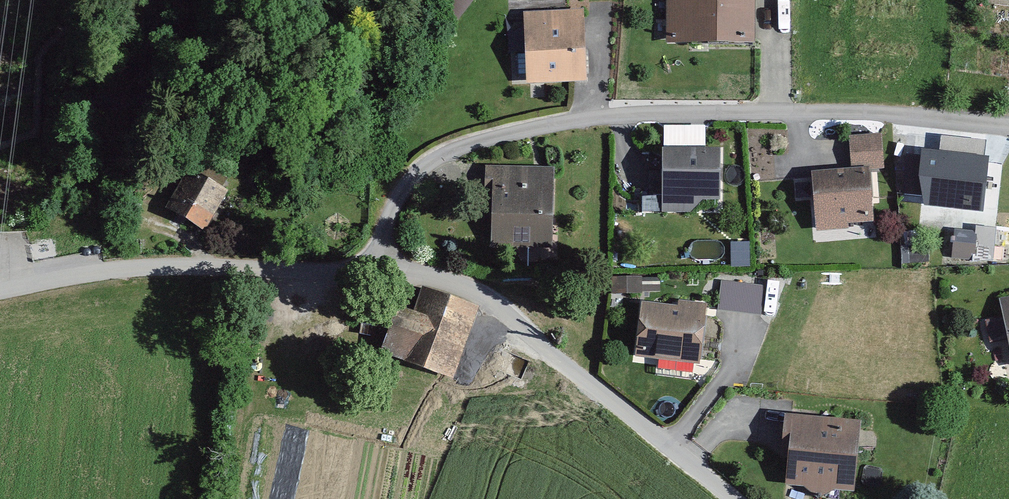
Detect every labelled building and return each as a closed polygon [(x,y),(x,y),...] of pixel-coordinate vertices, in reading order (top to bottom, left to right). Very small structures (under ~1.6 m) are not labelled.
[(439,12),(454,23),(471,0),(448,0),(439,12)] [(659,35),(670,35),(670,45),(744,46),(745,0),(659,0),(659,35)] [(573,12),(515,14),(518,88),(576,86),(573,12)] [(874,139),(843,141),(845,172),(804,174),(807,234),(842,231),(842,227),(865,225),(862,174),(877,173),(874,139)] [(683,215),(694,204),(710,203),(709,153),(651,154),(652,200),(634,200),(634,216),(683,215)] [(969,210),(975,161),(918,155),(917,159),(905,158),(902,185),(924,188),(923,205),(969,210)] [(543,169),(476,170),(477,198),(482,198),(483,251),(544,251),(543,169)] [(220,196),(179,174),(159,212),(199,234),(220,196)] [(968,228),(968,234),(947,232),(945,259),(967,261),(967,263),(988,265),(991,230),(968,228)] [(757,289),(716,285),(714,310),(754,315),(757,289)] [(474,310),(414,288),(405,313),(385,305),(368,353),(447,382),(474,310)] [(991,302),(1007,372),(1008,372),(1008,298),(991,302)] [(690,366),(695,306),(668,303),(668,307),(633,304),(628,360),(650,362),(649,376),(683,379),(684,366),(690,366)] [(845,492),(850,421),(774,415),(771,446),(779,447),(775,486),(845,492)]
